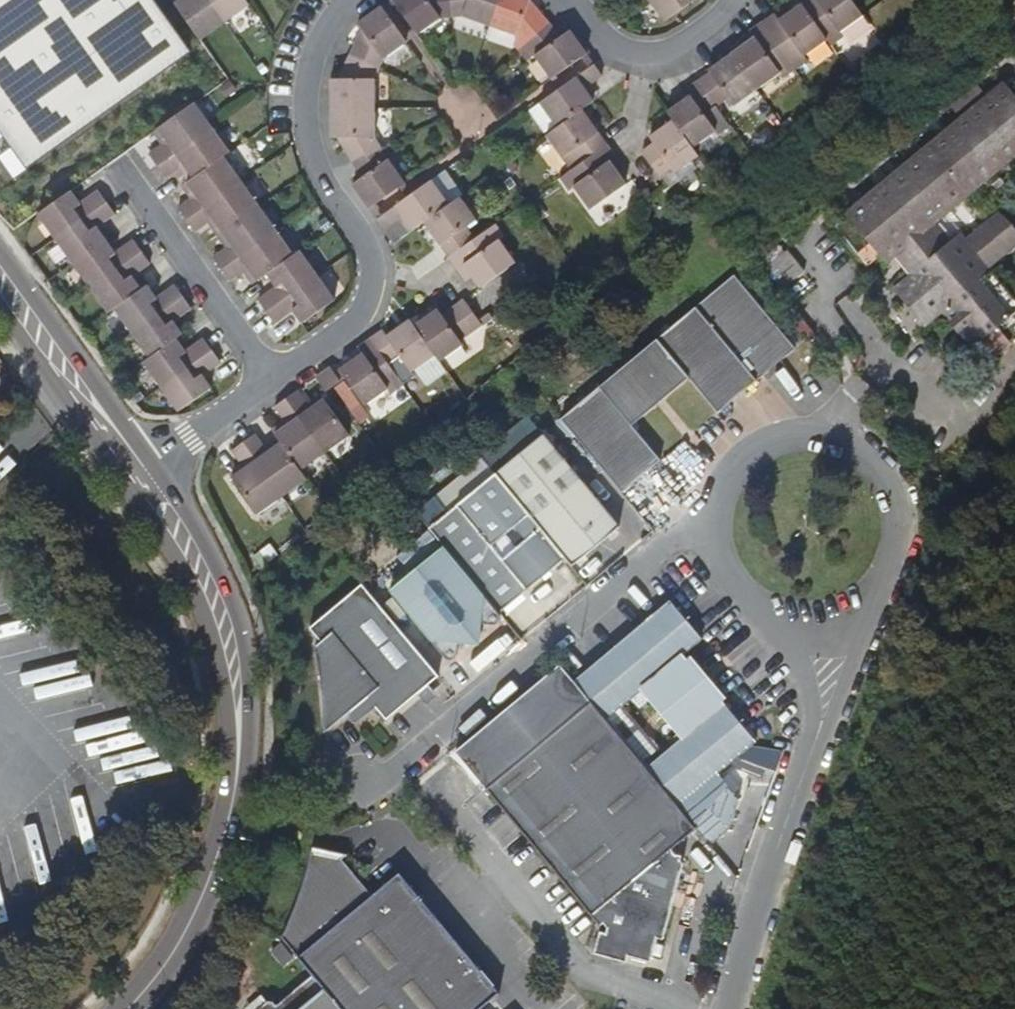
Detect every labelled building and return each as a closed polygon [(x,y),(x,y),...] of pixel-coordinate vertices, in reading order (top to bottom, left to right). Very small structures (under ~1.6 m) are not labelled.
[(153,0),(0,0),(0,124),(30,162),(189,50),(153,0)] [(209,0),(180,0),(174,4),(200,40),(225,22),(209,0)] [(225,22),(249,4),(246,0),(209,0),(225,22)] [(395,4),(393,0),(391,0),(382,6),(385,11),(395,4)] [(450,0),(393,0),(395,4),(414,30),(417,35),(440,18),(452,17),(450,0)] [(499,0),(450,0),(452,17),(462,16),(490,26),(499,0)] [(530,0),(499,0),(490,26),(517,35),(519,37),(526,45),(549,23),(530,0)] [(665,21),(695,0),(650,0),(665,21)] [(802,4),(827,40),(831,46),(844,36),(841,32),(863,16),(852,0),(799,0),(802,4)] [(827,40),(802,4),(789,14),(779,20),(775,14),(762,23),(795,69),(804,63),(801,58),(827,40)] [(385,11),(382,6),(366,17),(358,24),(362,29),(350,55),(379,68),(383,59),(407,42),(404,37),(385,11)] [(572,33),(570,30),(561,37),(549,23),(526,45),(533,54),(551,79),(556,76),(582,57),(587,54),(575,37),(572,33)] [(795,69),(762,23),(750,31),(753,36),(754,38),(732,54),(757,89),(779,74),(782,78),(795,69)] [(407,42),(417,35),(414,30),(404,37),(407,42)] [(526,45),(519,37),(514,41),(521,50),(526,45)] [(533,54),(526,45),(521,50),(528,58),(533,54)] [(594,64),(587,54),(582,57),(590,68),(594,64)] [(733,106),(757,89),(732,54),(709,71),(710,73),(698,81),(716,107),(728,98),(733,106)] [(375,108),(375,78),(379,68),(350,55),(339,79),(331,79),(331,83),(331,108),(375,108)] [(593,102),(584,89),(589,86),(603,76),(601,73),(594,64),(590,68),(563,86),(559,90),(529,111),(544,133),(555,125),(557,127),(582,110),(593,102)] [(563,86),(556,76),(551,79),(559,90),(563,86)] [(716,130),(705,115),(716,107),(698,81),(686,90),(690,96),(684,100),(667,112),(673,120),(692,147),(716,130)] [(1014,156),(1014,96),(1005,84),(847,214),(887,262),(896,254),(912,274),(903,281),(935,320),(945,312),(977,352),(1014,321),(1014,314),(954,240),(944,248),(927,229),(1014,156)] [(598,98),(589,86),(584,89),(593,102),(598,98)] [(157,166),(212,127),(194,103),(158,129),(167,142),(162,145),(149,155),(157,166)] [(375,137),(375,108),(331,108),(332,129),(332,137),(337,137),(352,162),(381,148),(375,137)] [(593,125),(582,110),(557,127),(546,135),(563,159),(573,152),(581,163),(607,145),(593,125)] [(692,147),(673,120),(658,131),(650,137),(654,143),(642,151),(652,165),(662,178),(672,170),(675,174),(699,156),(692,147)] [(223,156),(229,152),(212,127),(157,166),(165,178),(178,168),(183,165),(192,178),(223,156)] [(167,142),(158,129),(153,132),(162,145),(167,142)] [(236,146),(249,166),(275,149),(263,129),(236,146)] [(625,184),(618,174),(610,162),(616,158),(614,155),(607,145),(581,163),(561,178),(570,192),(575,188),(590,209),(625,184)] [(400,187),(405,183),(390,163),(381,148),(352,162),(362,178),(353,185),(363,200),(370,209),(374,205),(400,187)] [(186,219),(240,181),(223,156),(192,178),(187,181),(187,182),(196,195),(191,199),(178,208),(186,219)] [(624,169),(616,158),(610,162),(618,174),(624,169)] [(192,178),(183,165),(178,168),(187,181),(192,178)] [(246,183),(257,199),(269,191),(258,175),(246,183)] [(424,222),(449,205),(431,180),(412,193),(407,197),(381,215),(377,219),(382,227),(385,230),(399,220),(403,217),(412,230),(424,222)] [(258,206),(240,181),(186,219),(195,231),(208,222),(213,218),(222,231),(258,206)] [(196,195),(187,182),(182,185),(191,199),(196,195)] [(412,193),(405,183),(400,187),(407,197),(412,193)] [(56,238),(107,202),(99,191),(80,204),(70,191),(38,214),(56,238)] [(466,228),(476,221),(459,197),(449,205),(424,222),(437,241),(449,257),(474,239),(466,228)] [(105,240),(96,227),(115,214),(107,202),(56,238),(73,263),(105,240)] [(381,215),(374,205),(370,209),(377,219),(381,215)] [(221,268),(275,230),(258,206),(222,231),(231,245),(226,248),(213,257),(221,268)] [(412,230),(403,217),(399,220),(408,233),(412,230)] [(222,231),(213,218),(208,222),(217,235),(222,231)] [(394,243),(408,233),(399,220),(385,230),(394,243)] [(515,263),(500,241),(505,238),(495,224),(474,239),(449,257),(458,270),(464,265),(473,277),(480,288),(515,263)] [(266,273),(293,255),(275,230),(221,268),(230,280),(243,271),(248,268),(257,280),(266,273)] [(231,245),(222,231),(217,235),(226,248),(231,245)] [(91,288),(142,251),(134,240),(115,253),(105,240),(73,263),(91,288)] [(759,264),(788,295),(808,276),(779,245),(759,264)] [(317,275),(299,250),(293,255),(266,273),(276,287),(257,300),(266,311),(317,275)] [(140,289),(131,277),(150,263),(142,251),(91,288),(108,312),(114,308),(140,289)] [(473,277),(464,265),(458,270),(459,272),(466,281),(473,277)] [(257,280),(248,268),(243,271),(252,284),(257,280)] [(633,425),(690,378),(719,413),(797,347),(737,274),(562,419),(623,492),(662,460),(633,425)] [(302,323),(334,300),(317,275),(266,311),(274,323),(293,310),(302,323)] [(935,320),(903,281),(896,288),(927,326),(935,320)] [(132,333),(183,296),(174,285),(156,298),(146,285),(140,289),(114,308),(132,333)] [(175,338),(181,334),(172,321),(191,308),(183,296),(132,333),(149,357),(175,338)] [(460,341),(482,326),(478,320),(464,299),(442,315),(438,310),(433,314),(415,326),(435,355),(440,361),(463,345),(460,341)] [(415,326),(410,320),(396,329),(387,336),(383,329),(370,338),(389,364),(398,358),(409,373),(435,355),(415,326)] [(161,386),(212,350),(204,338),(184,352),(175,338),(149,357),(143,361),(161,386)] [(389,364),(370,338),(367,341),(358,347),(362,353),(340,369),(345,377),(365,405),(387,390),(390,394),(403,385),(389,364)] [(211,388),(202,375),(220,362),(212,350),(161,386),(178,411),(211,388)] [(340,381),(330,367),(316,377),(326,391),(340,381)] [(345,377),(340,369),(336,372),(342,380),(345,377)] [(349,435),(324,399),(311,408),(308,404),(298,390),(286,398),(325,453),(349,435)] [(311,408),(324,399),(321,395),(308,404),(311,408)] [(325,453),(286,398),(275,406),(274,407),(284,421),(287,425),(275,434),(278,439),(281,443),(300,470),(325,453)] [(275,434),(287,425),(284,421),(272,430),(275,434)] [(300,470),(281,443),(268,452),(265,448),(255,434),(244,443),(282,497),(307,479),(300,470)] [(621,525),(544,434),(497,473),(567,557),(573,565),(621,525)] [(268,452),(281,443),(278,439),(265,448),(268,452)] [(282,497),(244,443),(232,451),(241,465),(244,469),(232,477),(258,514),(282,497)] [(232,477),(244,469),(241,465),(229,474),(232,477)] [(567,557),(497,473),(431,528),(445,545),(502,613),(567,557)] [(946,512),(936,500),(929,506),(939,518),(946,512)] [(269,564),(280,555),(273,545),(261,554),(269,564)] [(502,613),(445,545),(430,557),(428,573),(433,579),(428,584),(421,577),(408,576),(392,589),(433,637),(450,658),(453,659),(456,658),(459,656),(461,653),(461,641),(486,621),(500,623),(503,621),(505,617),(502,613)] [(428,573),(430,557),(408,576),(421,577),(428,584),(433,579),(428,573)] [(379,600),(365,583),(313,626),(323,640),(319,644),(322,660),(324,672),(325,684),(327,697),(328,708),(328,720),(329,730),(371,695),(390,718),(421,692),(431,683),(442,675),(409,636),(379,600)] [(433,637),(392,589),(379,600),(409,636),(433,637)] [(756,741),(722,700),(726,697),(692,657),(688,661),(683,655),(702,639),(670,601),(575,681),(592,702),(696,827),(711,844),(729,829),(738,800),(717,774),(756,741)] [(483,642),(486,621),(461,641),(483,642)] [(441,695),(431,683),(421,692),(430,703),(441,695)] [(666,853),(696,827),(592,702),(487,789),(602,926),(605,923),(609,927),(607,933),(602,932),(597,955),(628,962),(630,956),(652,960),(653,957),(657,943),(658,938),(666,930),(662,925),(664,913),(672,907),(667,901),(670,890),(678,882),(673,875),(676,865),(666,853)] [(425,783),(416,789),(433,812),(442,805),(425,783)] [(400,874),(373,896),(340,857),(314,850),(310,865),(307,878),(302,891),(298,904),(293,917),(284,939),(315,977),(342,1008),(484,1008),(501,994),(400,874)] [(662,959),(666,945),(657,943),(653,957),(662,959)] [(315,977),(280,1006),(277,1003),(270,1003),(263,1008),(342,1008),(315,977)] [(513,1004),(505,997),(494,1008),(509,1008),(513,1004)]
